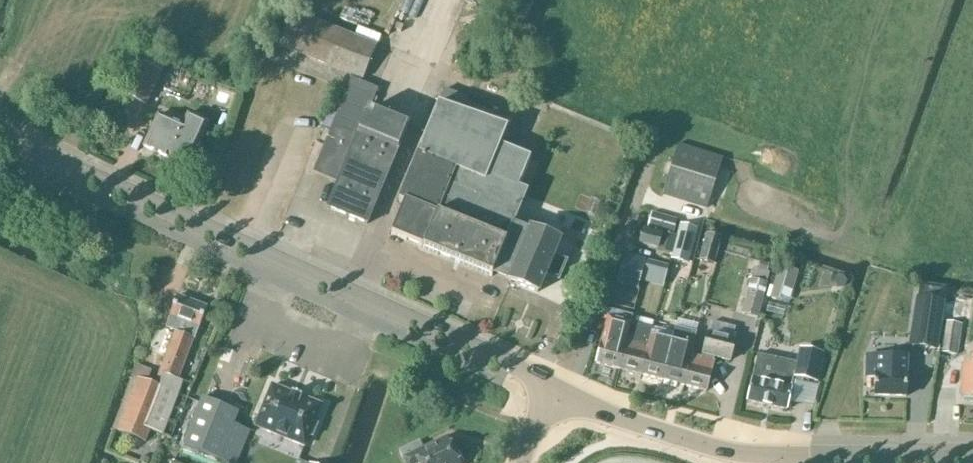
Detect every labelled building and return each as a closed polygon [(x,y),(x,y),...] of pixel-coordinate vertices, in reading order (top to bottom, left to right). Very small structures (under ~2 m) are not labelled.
[(362,80),(376,47),(293,13),(279,47),(362,80)] [(137,62),(122,95),(146,106),(161,73),(160,73),(164,63),(143,53),(138,63),(137,62)] [(327,209),(367,225),(407,127),(368,111),(377,90),(352,80),(314,173),(338,183),(327,209)] [(404,204),(391,235),(422,248),(422,249),(492,278),(493,273),(510,280),(529,234),(513,227),(527,192),(519,188),(531,159),(500,146),(507,129),(482,121),(438,105),(399,201),(404,204)] [(187,168),(207,124),(187,115),(182,127),(158,116),(143,148),(168,159),(187,168)] [(320,115),(306,148),(319,153),(332,120),(320,115)] [(679,145),(663,194),(707,208),(723,158),(679,145)] [(304,152),(294,176),(307,181),(317,157),(304,152)] [(648,228),(673,235),(677,220),(652,214),(648,228)] [(672,259),(687,263),(695,232),(680,228),(672,259)] [(510,280),(509,282),(537,293),(545,275),(558,280),(566,262),(553,256),(559,242),(552,239),(531,230),(529,234),(510,280)] [(639,245),(657,250),(661,236),(643,231),(639,245)] [(659,250),(671,253),(675,237),(663,234),(659,250)] [(714,265),(721,239),(706,234),(699,261),(714,265)] [(644,272),(645,268),(647,261),(627,255),(621,278),(640,284),(644,272)] [(645,268),(644,272),(665,278),(668,266),(647,261),(645,268)] [(788,304),(798,272),(779,267),(770,299),(788,304)] [(770,273),(753,269),(741,314),(758,319),(770,273)] [(166,328),(175,332),(194,339),(206,308),(178,297),(166,328)] [(943,303),(918,299),(910,346),(935,350),(943,303)] [(619,370),(627,340),(633,315),(610,309),(596,364),(619,370)] [(627,340),(619,370),(641,376),(655,320),(637,316),(630,341),(627,340)] [(655,320),(641,376),(662,381),(676,326),(655,320)] [(963,323),(945,320),(939,353),(957,356),(963,323)] [(676,326),(662,381),(684,387),(691,356),(698,331),(676,326)] [(178,380),(194,339),(175,332),(155,386),(147,383),(151,371),(136,365),(132,377),(137,379),(117,433),(145,443),(149,431),(162,436),(182,382),(178,380)] [(691,356),(684,387),(706,392),(714,358),(730,362),(735,341),(708,334),(701,359),(691,356)] [(747,402),(783,410),(786,411),(793,379),(818,384),(824,354),(798,348),(795,363),(758,355),(747,402)] [(875,397),(906,398),(907,376),(903,376),(904,358),(868,356),(867,378),(875,378),(875,397)] [(939,380),(943,365),(932,362),(929,378),(939,380)] [(972,400),(972,367),(962,366),(961,399),(972,400)] [(301,397),(292,393),(292,394),(272,386),(255,427),(304,447),(308,436),(313,438),(318,425),(314,423),(321,406),(301,398),(301,397)] [(202,399),(183,445),(219,460),(219,459),(228,462),(236,462),(249,431),(233,425),(238,413),(202,399)] [(402,459),(404,462),(462,462),(458,454),(455,455),(448,440),(433,447),(432,445),(423,449),(420,441),(399,451),(402,459)]
